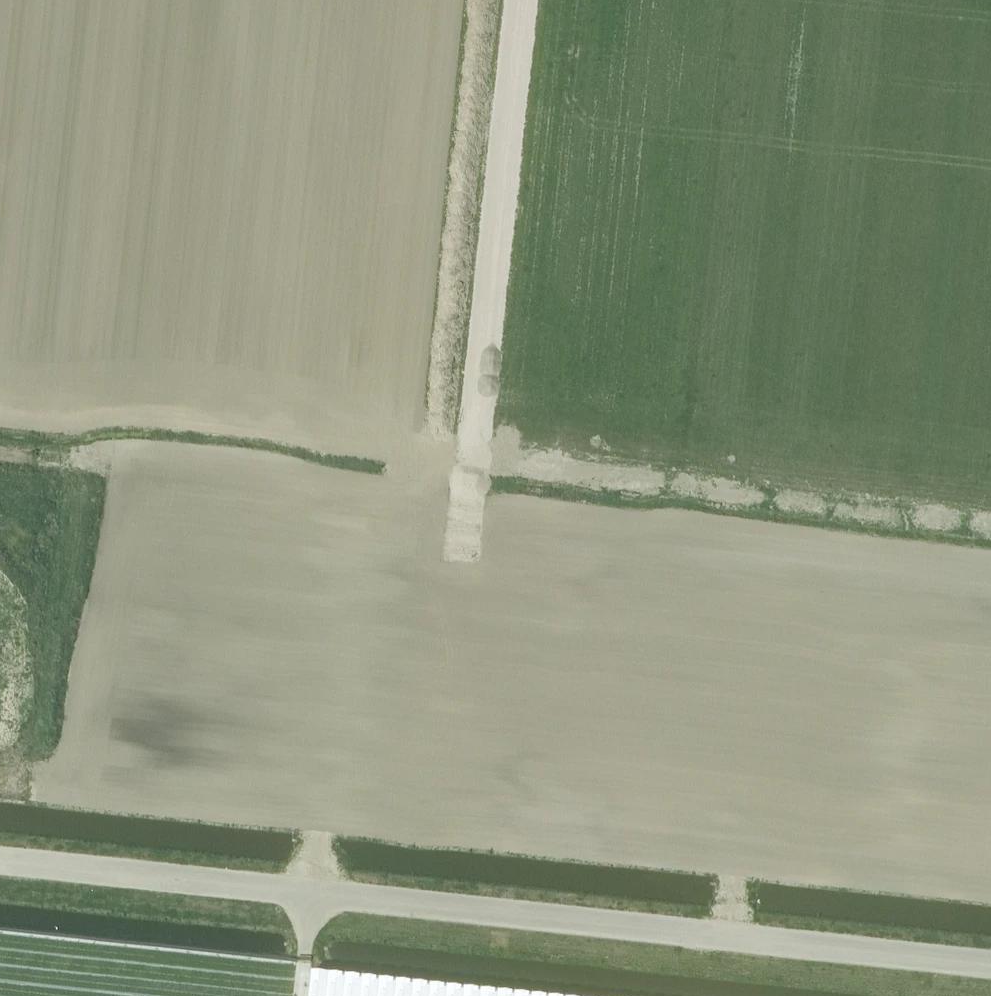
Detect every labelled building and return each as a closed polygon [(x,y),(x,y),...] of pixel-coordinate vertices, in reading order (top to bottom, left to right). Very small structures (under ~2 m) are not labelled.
[(308,995),(500,995),(310,976),(308,995)]
